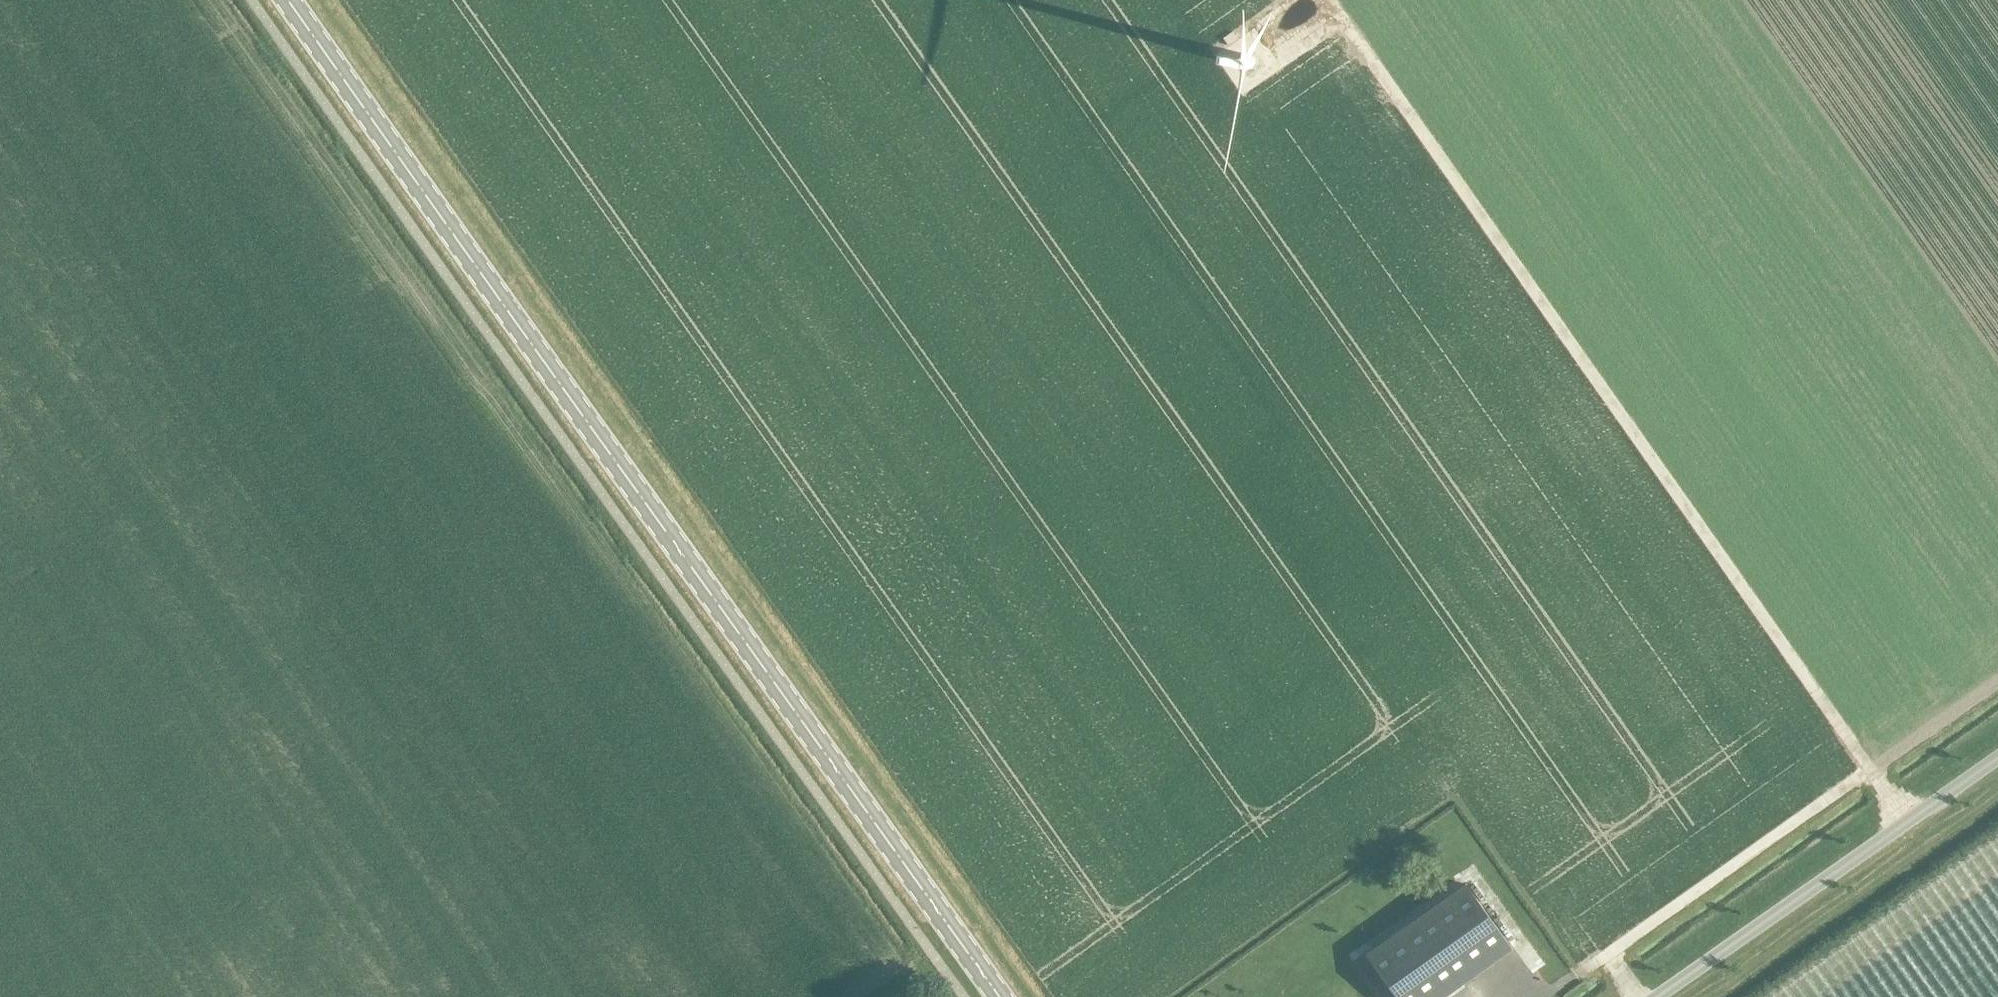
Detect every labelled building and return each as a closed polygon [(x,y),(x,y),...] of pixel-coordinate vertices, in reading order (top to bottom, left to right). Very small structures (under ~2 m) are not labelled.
[(1368,953),(1399,996),(1445,996),(1512,949),(1466,884),(1368,953)]
